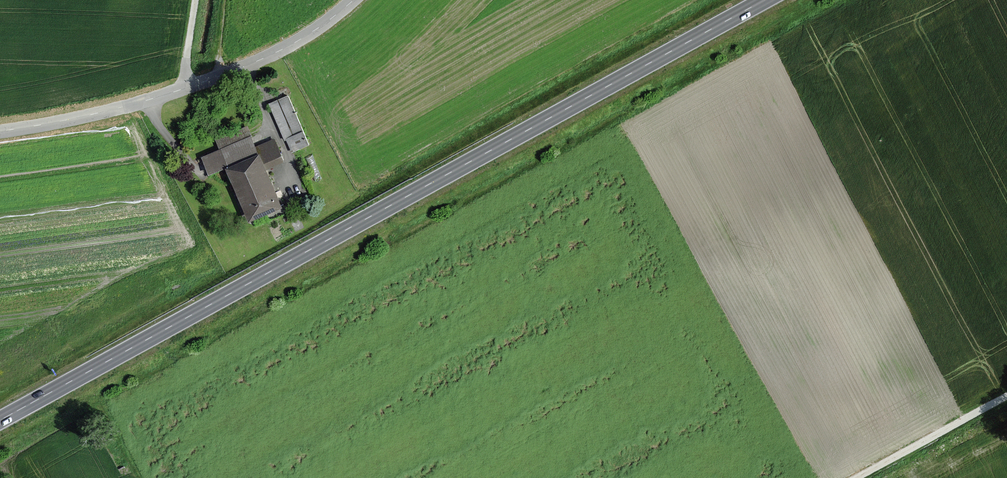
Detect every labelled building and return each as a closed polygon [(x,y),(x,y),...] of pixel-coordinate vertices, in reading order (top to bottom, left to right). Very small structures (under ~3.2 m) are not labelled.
[(313,144),(292,95),(272,103),(293,152),(313,144)] [(273,141),(255,149),(250,137),(246,127),(217,139),(221,150),(202,158),(209,176),(226,168),(249,221),(280,208),(277,200),(264,170),(282,163),(273,141)]
